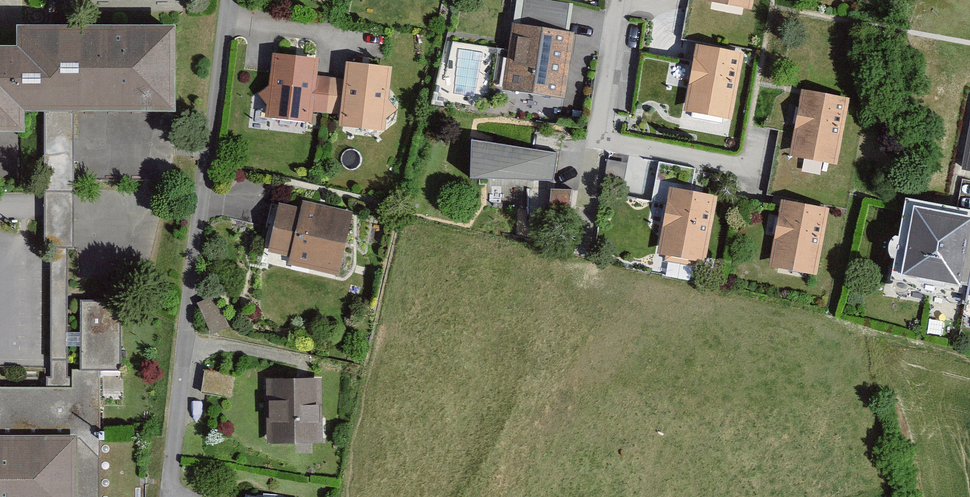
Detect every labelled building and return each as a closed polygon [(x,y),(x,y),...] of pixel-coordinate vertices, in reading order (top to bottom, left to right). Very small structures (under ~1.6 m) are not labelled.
[(38,128),(38,109),(49,109),(76,109),(181,110),(181,23),(27,22),(27,42),(0,42),(0,128),(38,128)] [(574,33),(515,23),(505,88),(564,97),(574,33)] [(704,45),(692,109),(735,116),(746,52),(704,45)] [(312,122),(313,111),(325,113),(329,77),(318,76),(320,57),(273,51),(269,84),(258,93),(267,104),(265,117),(312,122)] [(338,126),(385,131),(387,117),(397,109),(388,97),(392,66),(346,60),(344,78),(329,77),(325,113),(340,115),(338,126)] [(804,90),(792,155),(837,163),(849,98),(804,90)] [(49,109),(47,384),(100,384),(100,367),(121,366),(122,300),(75,300),(76,109),(49,109)] [(474,138),(474,179),(551,176),(556,150),(474,138)] [(676,187),(664,251),(707,259),(719,195),(676,187)] [(353,212),(286,195),(272,249),(339,266),(353,212)] [(894,277),(968,291),(969,279),(969,211),(909,199),(894,277)] [(788,200),(776,263),(823,271),(835,209),(788,200)] [(207,369),(203,388),(236,391),(233,373),(207,369)] [(323,376),(275,377),(275,444),(324,443),(323,376)] [(100,384),(47,384),(0,384),(0,496),(99,496),(100,384)]
